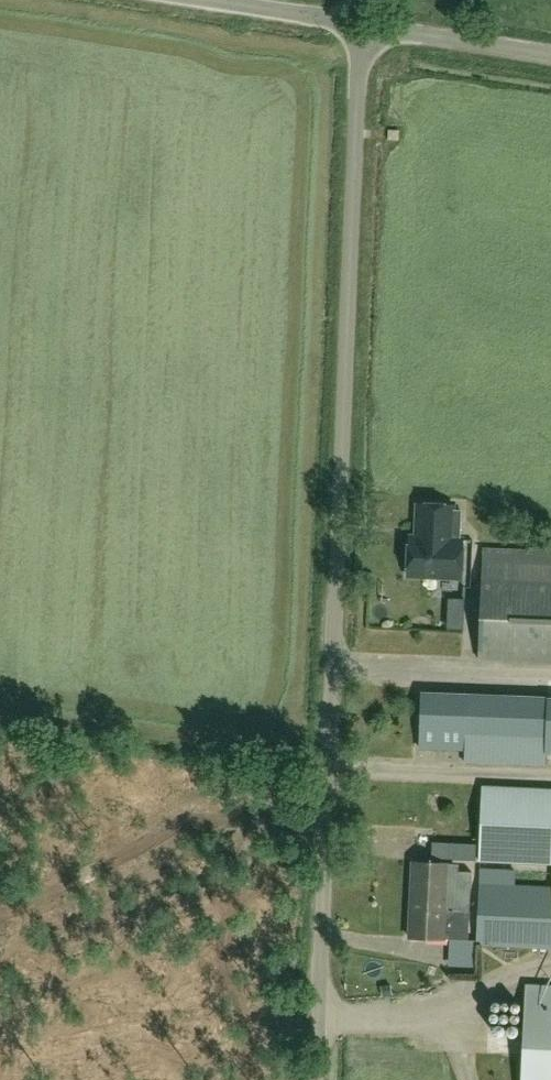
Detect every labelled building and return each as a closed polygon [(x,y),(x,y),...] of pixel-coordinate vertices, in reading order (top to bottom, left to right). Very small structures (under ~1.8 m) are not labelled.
[(453,505),(418,504),(417,527),(419,527),(419,538),(410,537),(408,575),(461,577),(461,576),(463,540),(460,540),(461,511),(453,510),(453,505)] [(483,546),(479,659),(550,662),(550,549),(483,546)] [(546,765),(549,696),(421,690),(418,749),(464,750),(463,762),(546,765)] [(484,787),(480,859),(550,863),(550,790),(484,787)] [(476,860),(477,843),(432,840),(430,857),(476,860)] [(452,881),(453,863),(413,861),(410,937),(445,938),(469,939),(470,910),(446,909),(447,880),(452,881)] [(506,886),(507,869),(480,868),(477,944),(550,947),(550,888),(506,886)] [(526,984),(522,1079),(550,1079),(550,985),(526,984)]
